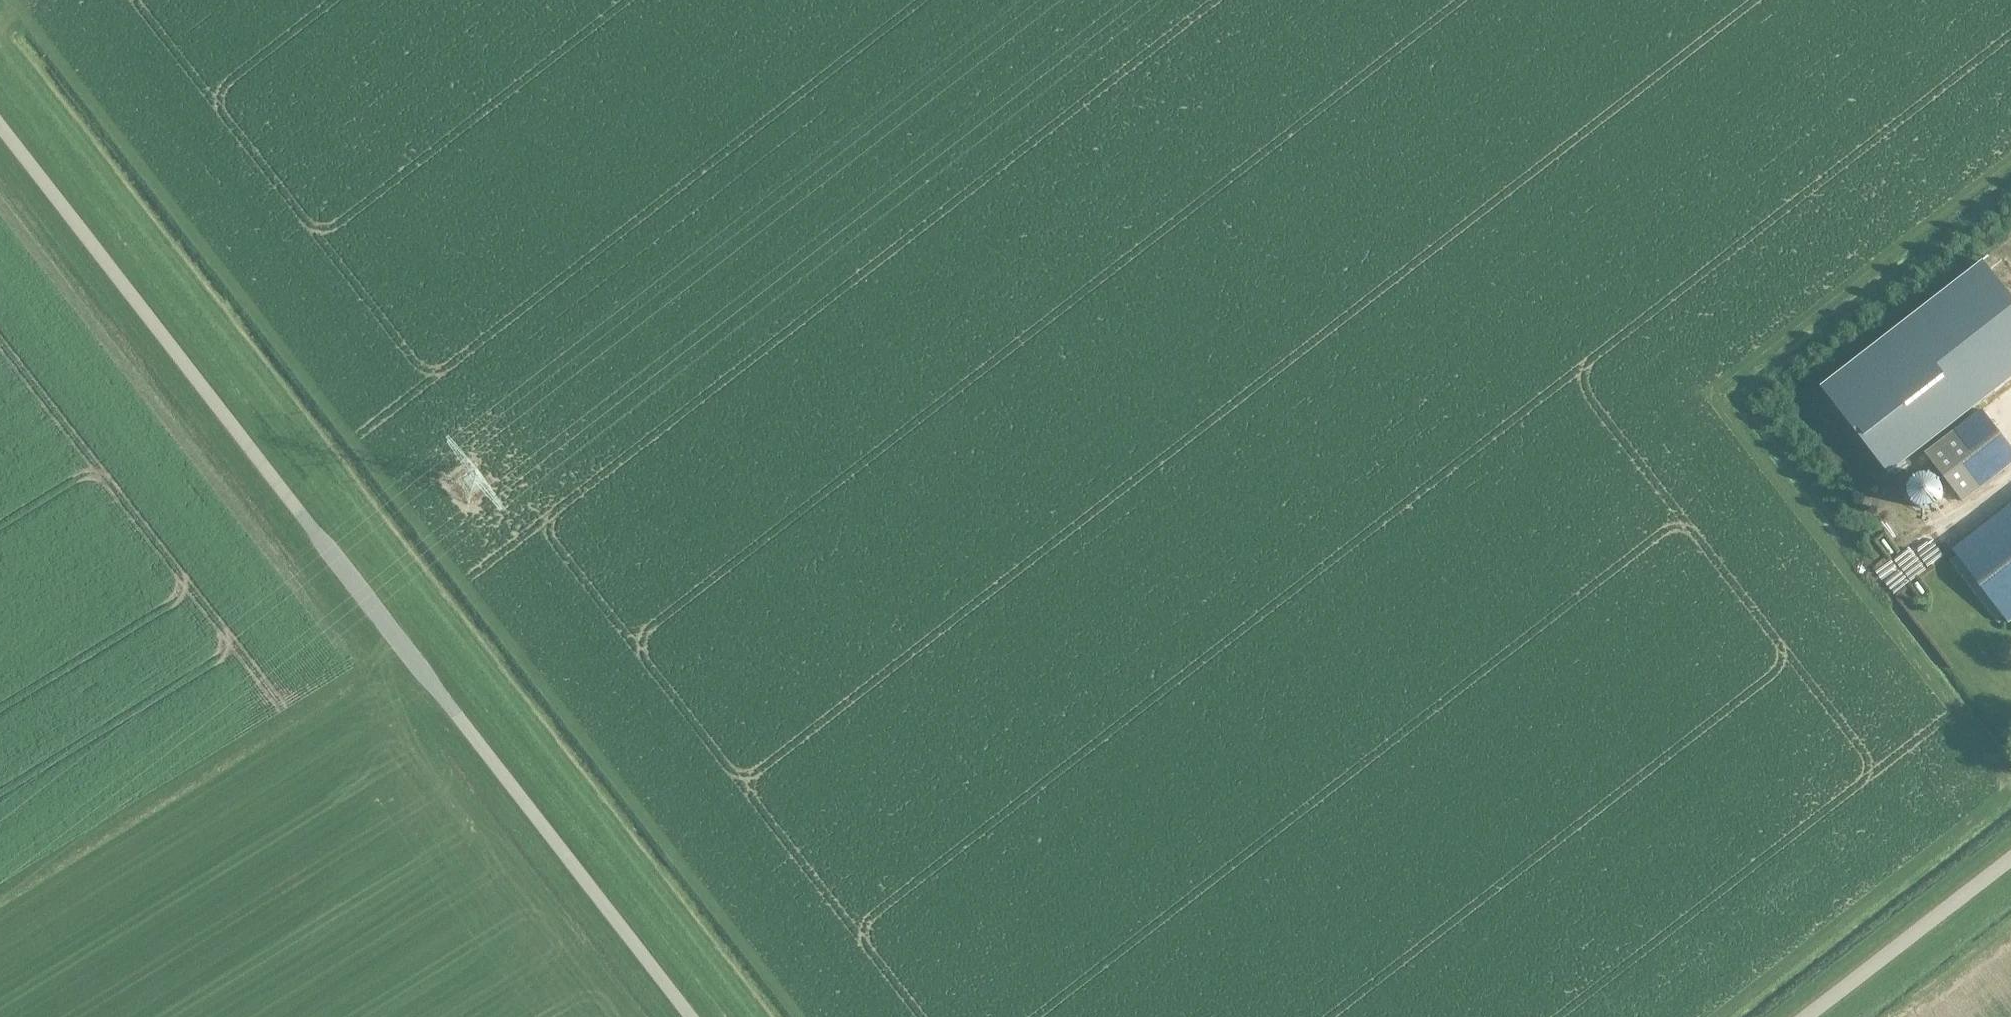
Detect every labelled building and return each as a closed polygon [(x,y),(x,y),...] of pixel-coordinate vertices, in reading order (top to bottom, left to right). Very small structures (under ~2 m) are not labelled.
[(1824,386),(1891,471),(2010,378),(2010,300),(1982,263),(1824,386)] [(2010,463),(2010,448),(1982,410),(1925,454),(1962,502),(2010,463)] [(1928,475),(1925,474),(1923,475),(1921,475),(1919,476),(1917,477),(1915,478),(1913,480),(1911,481),(1910,483),(1909,485),(1908,487),(1908,490),(1908,492),(1908,494),(1908,496),(1909,499),(1910,501),(1911,503),(1913,504),(1915,506),(1917,507),(1919,508),(1921,509),(1923,509),(1925,509),(1928,509),(1930,509),(1932,508),(1934,507),(1936,506),(1938,504),(1939,503),(1940,501),(1941,499),(1942,496),(1943,494),(1943,492),(1943,490),(1942,487),(1941,485),(1940,483),(1939,481),(1938,480),(1936,478),(1934,477),(1932,476),(1930,475),(1928,475)] [(2010,621),(2010,504),(1951,550),(2008,623),(2010,621)]
